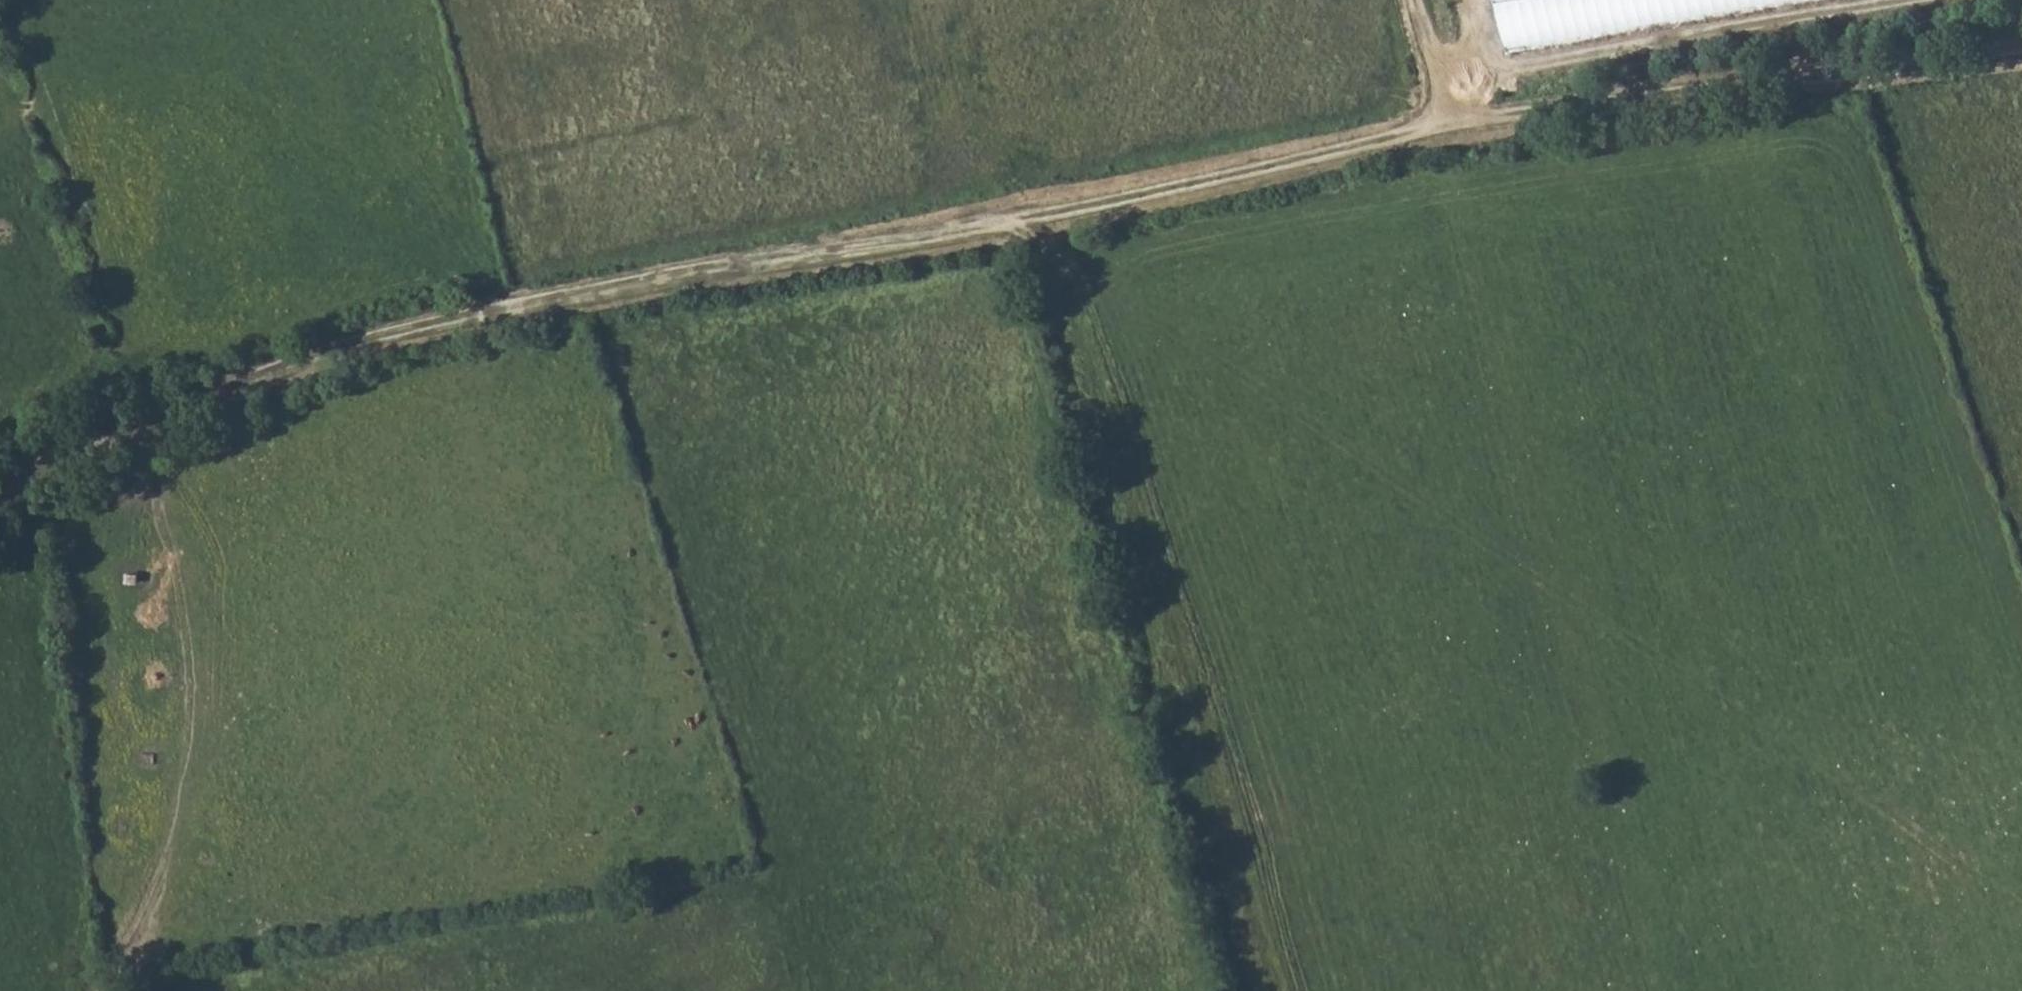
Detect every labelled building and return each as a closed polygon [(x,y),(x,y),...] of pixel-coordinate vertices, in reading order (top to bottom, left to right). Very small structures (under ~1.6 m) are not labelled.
[(1502,50),(1796,0),(1489,0),(1502,50)]
